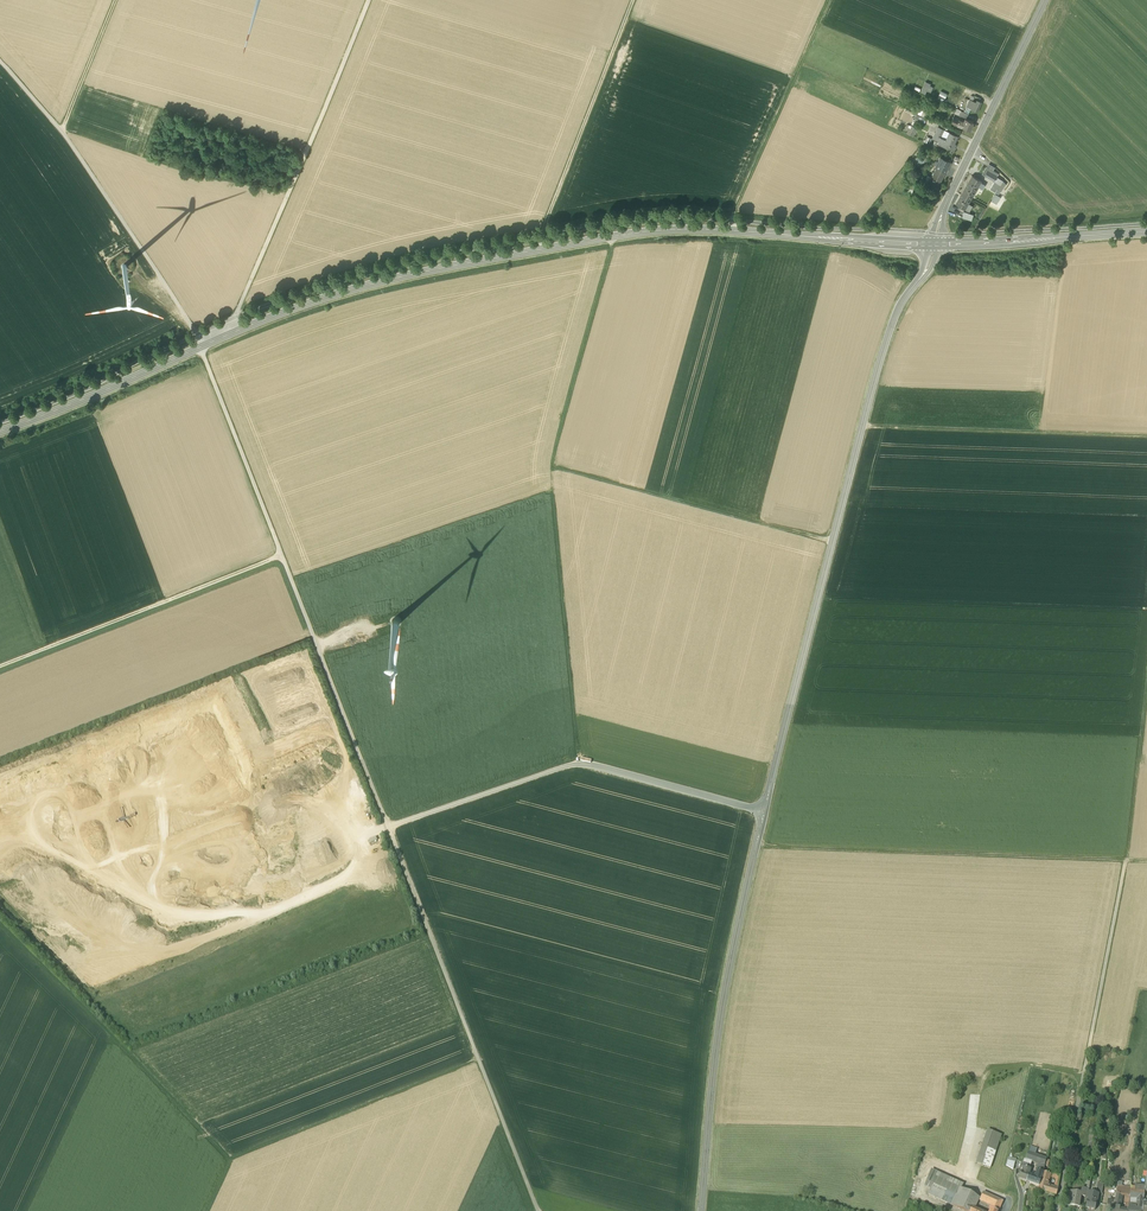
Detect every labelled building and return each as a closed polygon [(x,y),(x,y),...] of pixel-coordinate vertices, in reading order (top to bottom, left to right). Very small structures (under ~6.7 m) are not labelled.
[(921,92),(926,94),(930,84),(926,82),(921,92)] [(970,99),(967,107),(977,112),(982,102),(977,100),(976,102),(970,99)] [(920,109),(917,114),(926,118),(928,113),(920,109)] [(926,118),(917,114),(915,119),(924,124),(926,118)] [(964,122),(953,117),(951,122),(957,124),(957,125),(962,127),(964,122)] [(973,122),(965,118),(964,122),(962,127),(964,128),(964,129),(965,130),(966,128),(970,130),(973,122)] [(917,129),(909,125),(905,133),(913,137),(915,132),(915,133),(917,129)] [(944,130),(938,127),(932,138),(939,141),(941,138),(944,130)] [(957,136),(944,130),(941,138),(939,141),(938,144),(939,144),(944,146),(944,147),(945,147),(953,150),(954,150),(953,150),(955,145),(956,145),(956,144),(954,143),(957,136)] [(921,156),(913,160),(913,162),(909,164),(911,169),(925,163),(926,162),(925,159),(928,157),(926,153),(921,156)] [(950,162),(941,157),(940,159),(939,158),(938,162),(936,168),(945,172),(950,162)] [(987,167),(986,167),(983,174),(985,175),(987,171),(997,176),(998,174),(992,170),(987,167)] [(945,172),(936,168),(931,178),(928,177),(926,182),(928,183),(938,187),(945,172)] [(997,176),(987,171),(985,175),(984,175),(994,181),(997,177),(997,176)] [(972,176),(961,194),(970,200),(981,181),(972,176)] [(999,186),(995,192),(998,194),(1005,183),(1002,181),(1000,184),(999,186)] [(999,186),(993,183),(990,189),(995,192),(999,186)] [(970,200),(961,194),(956,204),(965,209),(968,203),(970,200)] [(999,197),(995,194),(991,201),(996,203),(999,197)] [(973,215),(964,212),(962,217),(972,220),(973,215)] [(1113,1134),(1124,1136),(1126,1127),(1115,1125),(1113,1134)] [(985,1183),(992,1166),(1002,1136),(989,1130),(977,1164),(981,1166),(977,1180),(985,1183)] [(1096,1137),(1089,1136),(1085,1158),(1092,1160),(1096,1137)] [(1047,1159),(1028,1153),(1026,1160),(1032,1162),(1044,1166),(1046,1160),(1047,1159)] [(1032,1162),(1026,1160),(1024,1160),(1022,1166),(1024,1167),(1030,1169),(1032,1162)] [(1015,1163),(1007,1161),(1006,1165),(1013,1170),(1015,1163)] [(957,1193),(959,1188),(962,1183),(951,1179),(954,1166),(937,1162),(928,1194),(952,1205),(954,1201),(957,1193)] [(1000,1170),(992,1166),(985,1183),(991,1185),(993,1180),(994,1181),(997,1175),(1000,1170)] [(1019,1179),(1030,1183),(1032,1176),(1028,1175),(1030,1169),(1024,1167),(1022,1173),(1021,1173),(1019,1179)] [(1014,1176),(1002,1171),(1003,1170),(1002,1169),(1001,1170),(1000,1170),(997,1175),(1005,1179),(1011,1181),(1014,1176)] [(1030,1183),(1039,1186),(1043,1173),(1037,1171),(1035,1178),(1032,1176),(1030,1183)] [(1049,1178),(1050,1175),(1044,1173),(1040,1186),(1039,1190),(1048,1193),(1050,1187),(1046,1186),(1049,1178)] [(1060,1178),(1050,1175),(1049,1178),(1055,1180),(1054,1188),(1057,1189),(1058,1185),(1056,1185),(1057,1181),(1059,1181),(1060,1178)] [(1139,1176),(1138,1185),(1145,1185),(1146,1177),(1140,1176),(1139,1176)] [(1005,1179),(1003,1185),(994,1181),(993,1180),(991,1185),(998,1188),(1007,1192),(1011,1181),(1005,1179)] [(1117,1185),(1116,1194),(1121,1195),(1126,1196),(1130,1196),(1131,1190),(1131,1187),(1117,1185)] [(1007,1192),(998,1188),(996,1192),(1005,1196),(1007,1192)] [(1076,1193),(1068,1191),(1066,1205),(1079,1207),(1081,1197),(1080,1196),(1081,1190),(1077,1190),(1076,1193)] [(1144,1192),(1131,1190),(1130,1196),(1130,1197),(1132,1198),(1137,1198),(1143,1198),(1144,1192)] [(965,1191),(963,1196),(959,1203),(957,1208),(964,1210),(971,1210),(972,1208),(975,1210),(980,1200),(981,1198),(965,1191)] [(963,1196),(957,1193),(954,1201),(959,1203),(963,1196)] [(983,1193),(981,1198),(980,1200),(990,1205),(994,1206),(993,1210),(992,1209),(992,1210),(995,1210),(997,1210),(1002,1201),(983,1193)] [(1094,1195),(1088,1193),(1087,1198),(1087,1200),(1097,1202),(1098,1195),(1094,1195)] [(1116,1199),(1114,1207),(1114,1209),(1113,1209),(1113,1210),(1125,1210),(1119,1210),(1121,1200),(1116,1199)] [(1097,1202),(1087,1200),(1085,1209),(1095,1210),(1097,1202)]
